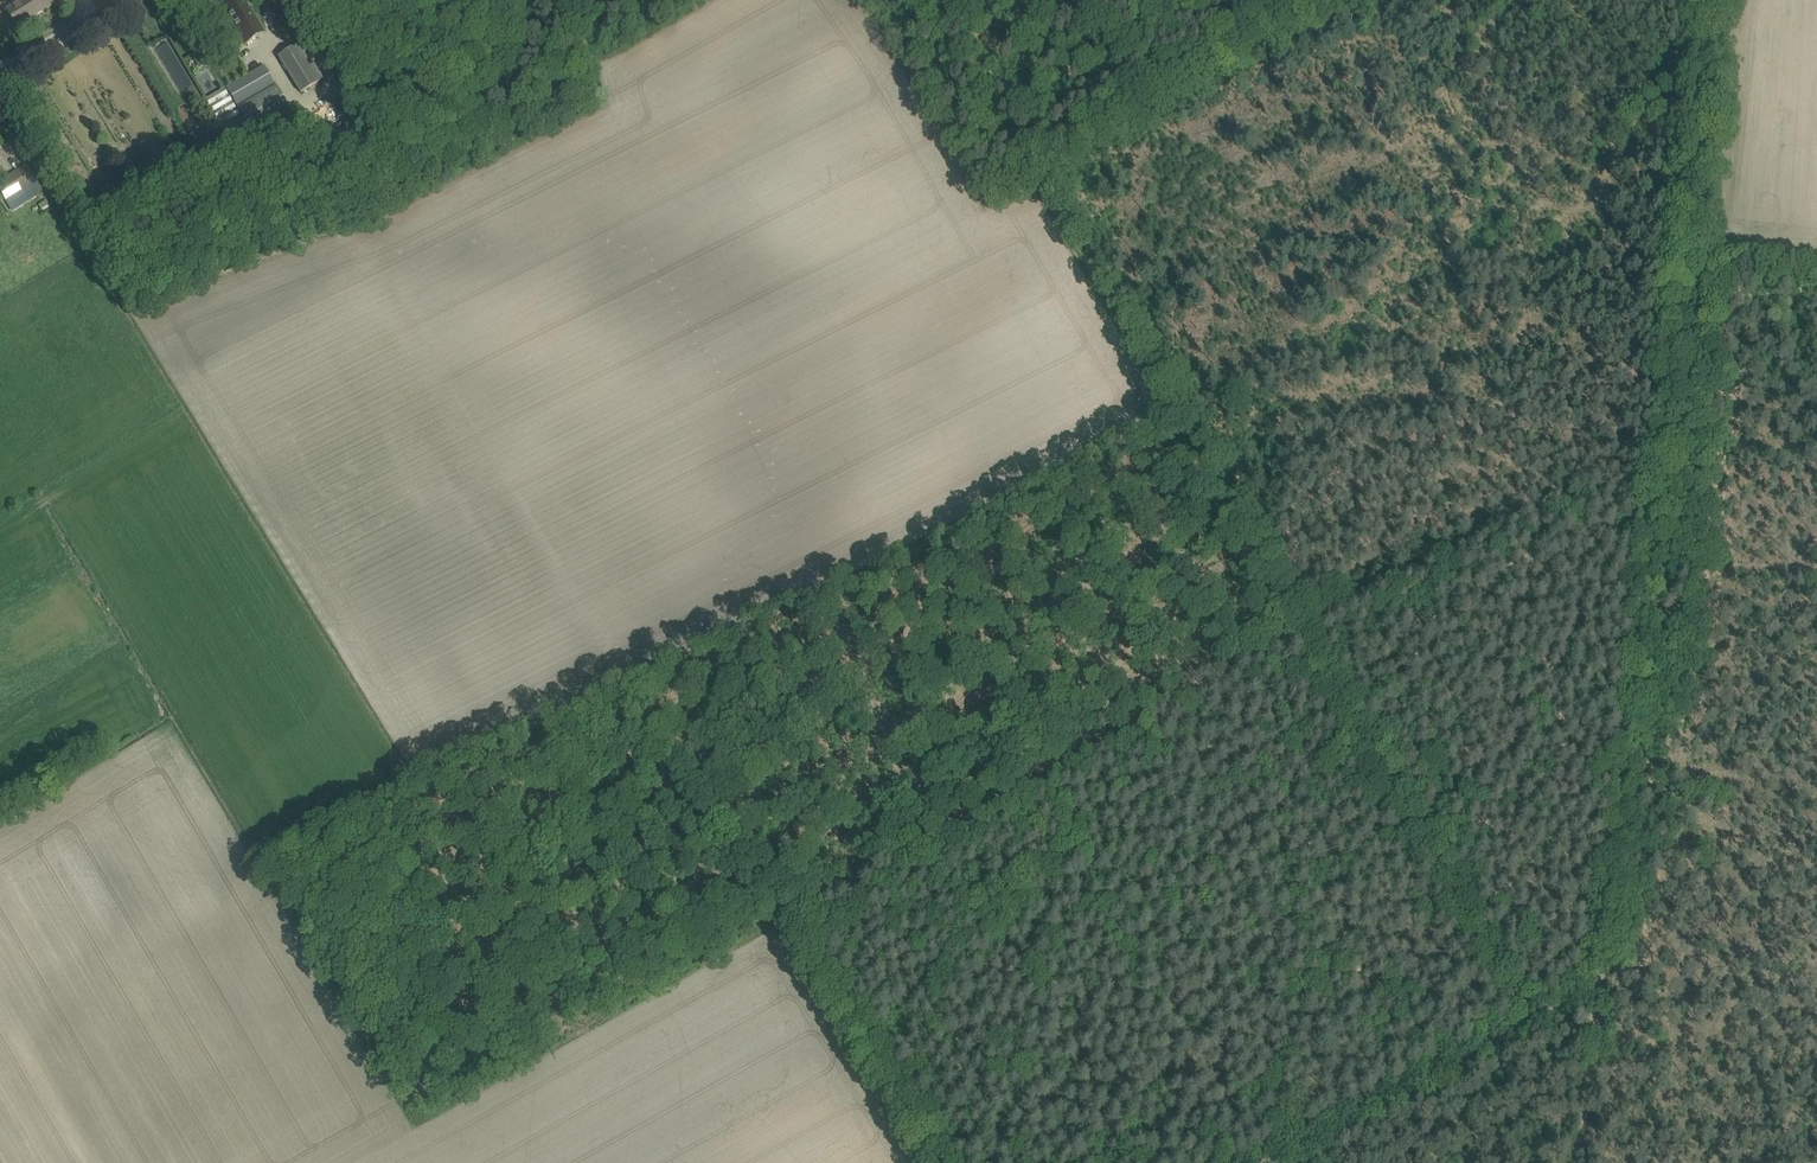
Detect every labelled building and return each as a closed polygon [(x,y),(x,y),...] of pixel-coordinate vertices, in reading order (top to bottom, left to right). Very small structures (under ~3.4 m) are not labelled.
[(19,2),(5,11),(10,18),(16,28),(61,0),(18,0),(19,2)] [(247,6),(243,0),(235,0),(225,6),(228,11),(226,12),(232,22),(245,44),(263,33),(247,6)] [(279,57),(300,92),(320,80),(299,45),(279,57)] [(263,64),(226,87),(237,106),(274,83),(263,64)] [(26,167),(0,183),(0,195),(13,214),(43,194),(26,167)]
